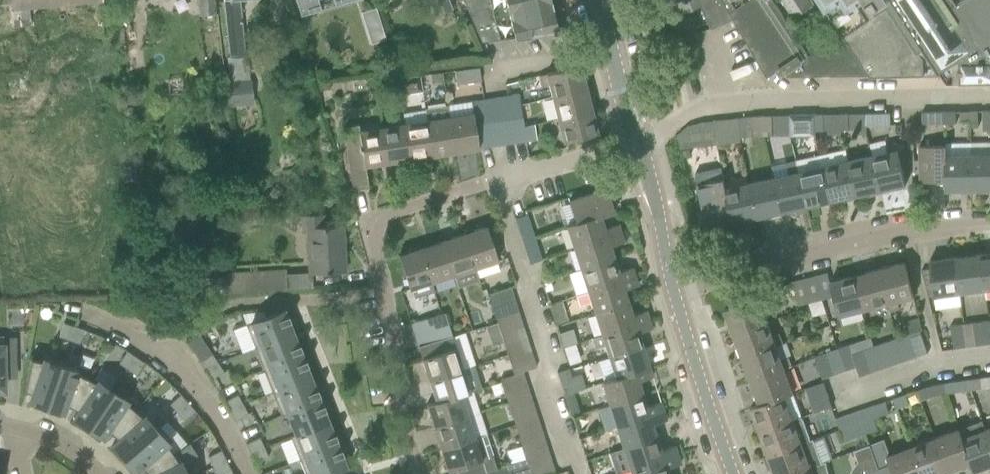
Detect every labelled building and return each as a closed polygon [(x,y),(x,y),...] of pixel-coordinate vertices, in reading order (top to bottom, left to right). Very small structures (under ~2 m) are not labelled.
[(37,7),(36,0),(8,0),(10,21),(30,19),(29,8),(37,8),(37,7)] [(213,0),(196,0),(197,16),(215,15),(213,0)] [(229,57),(245,55),(241,1),(249,0),(223,0),(229,57)] [(300,16),(320,10),(317,0),(296,0),(300,16)] [(437,17),(453,10),(449,0),(430,0),(437,17)] [(558,32),(550,0),(462,0),(480,42),(558,32)] [(683,13),(701,6),(712,29),(733,20),(722,0),(677,0),(683,13)] [(733,20),(734,19),(767,77),(778,70),(781,75),(785,72),(788,76),(868,75),(841,34),(809,55),(772,0),(722,0),(733,20)] [(802,30),(819,19),(812,8),(815,5),(812,0),(782,0),(802,30)] [(841,34),(868,75),(870,77),(939,76),(939,74),(928,57),(890,0),(819,0),(841,34)] [(928,57),(939,74),(957,63),(958,62),(959,84),(989,84),(989,62),(953,0),(890,0),(928,57)] [(989,62),(989,0),(953,0),(989,62)] [(121,22),(133,20),(131,7),(119,9),(121,22)] [(229,57),(226,57),(227,73),(248,71),(247,55),(245,55),(229,57)] [(385,73),(397,71),(396,62),(384,64),(385,73)] [(675,74),(684,72),(682,62),(673,64),(675,74)] [(551,97),(586,88),(580,65),(545,74),(546,76),(539,78),(541,87),(548,85),(551,97)] [(456,85),(480,81),(478,67),(454,71),(456,85)] [(664,90),(676,87),(671,68),(659,72),(664,90)] [(432,84),(443,83),(442,73),(431,75),(432,84)] [(375,87),(385,86),(384,74),(374,75),(375,87)] [(399,95),(422,92),(420,76),(397,79),(399,95)] [(230,107),(253,105),(251,79),(228,81),(230,107)] [(329,82),(318,83),(319,90),(330,89),(329,82)] [(557,119),(592,110),(586,88),(551,97),(557,119)] [(510,120),(522,118),(519,94),(506,96),(510,120)] [(499,121),(510,120),(506,96),(495,98),(499,121)] [(487,123),(499,121),(495,98),(483,100),(487,123)] [(474,125),(487,123),(483,100),(447,106),(449,118),(455,152),(478,149),(474,125)] [(449,118),(447,106),(447,105),(425,109),(425,110),(432,156),(455,152),(449,118)] [(425,110),(403,114),(403,116),(410,159),(411,159),(411,163),(414,165),(422,163),(424,161),(424,157),(432,156),(425,110)] [(563,142),(597,133),(592,110),(557,119),(563,142)] [(922,124),(946,123),(946,111),(922,112),(922,124)] [(946,123),(956,123),(956,111),(946,111),(946,123)] [(970,127),(978,127),(978,111),(970,111),(970,123),(970,127)] [(867,126),(890,125),(890,112),(866,112),(866,113),(865,113),(866,134),(867,134),(867,126)] [(854,134),(866,134),(865,113),(840,114),(840,134),(842,134),(842,130),(854,130),(854,134)] [(828,134),(840,134),(840,114),(815,115),(814,136),(816,136),(816,131),(828,130),(828,134)] [(764,116),(764,136),(773,136),(773,115),(764,116)] [(790,136),(814,136),(815,115),(789,115),(789,136),(790,136)] [(387,163),(410,159),(403,116),(393,118),(394,125),(382,127),(387,163)] [(752,136),(764,136),(764,116),(750,116),(737,118),(740,137),(752,136)] [(526,141),(524,126),(522,118),(510,120),(514,143),(526,141)] [(740,137),(737,118),(714,120),(716,144),(740,141),(740,137)] [(502,145),(514,143),(510,120),(499,121),(502,145)] [(681,149),(716,144),(714,120),(702,121),(688,126),(678,135),(681,149)] [(490,147),(502,145),(499,121),(487,123),(490,147)] [(478,149),(490,147),(487,123),(474,125),(478,149)] [(382,127),(359,131),(358,124),(342,127),(345,141),(353,189),(367,186),(364,166),(387,163),(382,127)] [(536,140),(534,128),(534,124),(524,126),(526,141),(536,140)] [(906,185),(901,165),(896,141),(887,144),(888,151),(871,155),(879,191),(906,185)] [(945,191),(946,191),(946,145),(919,146),(920,182),(945,181),(945,191)] [(971,154),(946,155),(946,145),(946,191),(972,190),(971,154)] [(844,149),(820,155),(823,166),(830,202),(855,196),(847,161),(844,149)] [(989,190),(989,154),(971,154),(972,190),(989,190)] [(820,155),(796,160),(798,172),(806,207),(830,202),(823,166),(820,155)] [(855,196),(879,191),(871,155),(847,161),(855,196)] [(788,174),(774,177),(781,213),(806,207),(798,172),(796,160),(785,163),(788,174)] [(696,174),(705,220),(731,214),(725,188),(721,168),(696,174)] [(757,218),(781,213),(774,177),(750,183),(757,218)] [(757,218),(750,183),(725,188),(731,214),(733,223),(757,218)] [(566,226),(614,211),(606,189),(568,201),(575,222),(566,225),(566,226)] [(600,217),(614,212),(614,211),(566,226),(573,248),(621,233),(618,224),(604,228),(600,217)] [(343,225),(324,226),(324,214),(301,216),(302,232),(307,232),(309,273),(345,271),(343,225)] [(522,241),(533,237),(526,215),(515,218),(522,241)] [(475,268),(497,261),(486,227),(464,234),(475,268)] [(610,246),(624,242),(621,233),(573,248),(580,270),(614,259),(610,246)] [(453,275),(475,268),(464,234),(442,241),(453,275)] [(530,263),(541,260),(533,237),(522,241),(530,263)] [(432,282),(453,275),(442,241),(420,248),(432,282)] [(431,282),(432,282),(420,248),(398,255),(409,289),(412,289),(414,297),(434,291),(431,282)] [(989,290),(989,253),(978,254),(984,291),(989,290)] [(959,295),(984,291),(978,254),(954,258),(959,295)] [(935,298),(959,295),(954,258),(929,261),(935,298)] [(632,267),(618,272),(614,259),(580,270),(587,292),(635,276),(632,267)] [(905,262),(879,269),(888,304),(889,305),(890,312),(899,309),(898,303),(914,299),(910,282),(905,262)] [(287,289),(286,274),(285,269),(226,273),(227,292),(287,289)] [(889,305),(888,304),(879,269),(854,275),(864,312),(889,305)] [(854,275),(830,282),(828,272),(816,275),(821,299),(822,300),(834,297),(839,318),(864,312),(854,275)] [(822,300),(821,299),(816,275),(804,278),(810,303),(822,300)] [(624,289),(638,285),(635,276),(587,292),(594,313),(628,302),(624,289)] [(799,306),(810,303),(804,278),(792,281),(799,306)] [(491,306),(514,298),(510,287),(487,294),(491,306)] [(767,321),(758,298),(758,297),(724,309),(733,334),(767,321)] [(495,317),(518,310),(514,298),(491,306),(495,317)] [(556,324),(567,320),(561,301),(549,304),(556,324)] [(646,311),(632,315),(628,302),(594,313),(601,335),(649,319),(646,311)] [(255,348),(293,332),(284,309),(246,324),(255,348)] [(499,329),(521,321),(518,310),(495,317),(499,329)] [(410,323),(414,335),(448,324),(444,312),(410,323)] [(601,335),(592,338),(595,348),(604,345),(608,357),(642,346),(638,333),(652,328),(649,319),(601,335)] [(502,340),(525,333),(521,321),(499,329),(502,340)] [(767,321),(733,334),(742,357),(776,345),(782,342),(779,333),(772,335),(767,321)] [(977,345),(989,344),(986,321),(974,323),(977,345)] [(69,340),(73,326),(63,323),(59,336),(69,340)] [(965,347),(977,345),(974,323),(961,325),(965,347)] [(414,335),(418,346),(452,336),(448,324),(414,335)] [(954,349),(965,347),(961,325),(951,326),(954,349)] [(79,343),(83,330),(73,326),(69,340),(79,343)] [(917,356),(928,352),(920,330),(909,334),(917,356)] [(264,370),(302,355),(293,332),(255,348),(264,370)] [(506,351),(529,344),(525,333),(502,340),(506,351)] [(905,360),(917,356),(909,334),(897,338),(905,360)] [(2,338),(2,336),(0,337),(0,390),(3,390),(3,367),(15,367),(15,338),(2,338)] [(418,346),(421,358),(428,380),(463,370),(452,336),(418,346)] [(894,364),(905,360),(897,338),(886,342),(894,364)] [(881,369),(894,364),(886,342),(873,346),(881,369)] [(510,363),(532,356),(529,344),(506,351),(510,363)] [(776,345),(742,357),(751,381),(785,369),(791,366),(788,357),(781,360),(776,345)] [(852,353),(850,345),(837,349),(844,371),(857,367),(852,353)] [(602,383),(649,367),(642,346),(608,357),(615,378),(601,382),(602,383)] [(871,372),(881,369),(873,346),(864,349),(871,372)] [(568,362),(578,359),(574,347),(564,350),(568,362)] [(833,375),(844,371),(837,349),(826,353),(833,375)] [(860,376),(871,372),(864,349),(852,353),(857,367),(860,376)] [(127,369),(135,357),(126,351),(118,363),(127,369)] [(205,370),(217,362),(211,353),(199,361),(205,370)] [(822,379),(833,375),(826,353),(815,356),(822,379)] [(46,406),(62,361),(44,355),(42,361),(31,359),(24,391),(26,391),(31,393),(29,400),(35,402),(35,403),(36,403),(39,404),(39,405),(40,405),(40,404),(44,405),(43,406),(44,406),(44,405),(46,406)] [(272,392),(311,377),(302,355),(264,370),(272,392)] [(523,371),(536,367),(532,356),(510,363),(514,375),(523,371)] [(136,375),(144,363),(135,357),(127,369),(136,375)] [(76,373),(79,367),(62,361),(46,406),(48,407),(47,407),(48,408),(49,407),(52,408),(52,409),(53,408),(56,409),(56,410),(57,411),(57,410),(63,412),(65,405),(71,407),(72,407),(86,378),(76,373)] [(211,379),(223,371),(217,362),(205,370),(211,379)] [(638,381),(652,377),(649,367),(602,383),(609,405),(642,394),(638,381)] [(579,375),(571,378),(568,369),(557,373),(564,395),(584,389),(579,375)] [(751,409),(794,393),(785,369),(751,381),(759,404),(750,408),(751,409)] [(426,404),(426,405),(470,392),(463,370),(428,380),(435,401),(426,404)] [(503,391),(526,383),(523,371),(514,375),(500,380),(503,391)] [(281,414),(320,399),(311,377),(272,392),(281,414)] [(982,387),(981,378),(981,377),(969,379),(971,389),(982,387)] [(97,381),(96,383),(86,378),(72,407),(77,411),(73,417),(79,421),(78,421),(79,422),(79,421),(82,423),(82,424),(83,424),(86,426),(86,427),(87,426),(88,427),(112,392),(97,381)] [(958,391),(956,382),(956,381),(944,383),(946,392),(958,391)] [(828,394),(827,393),(823,382),(805,388),(810,400),(828,394)] [(507,402),(530,395),(526,383),(503,391),(507,402)] [(932,395),(929,387),(928,386),(917,390),(920,399),(932,395)] [(126,403),(127,402),(112,392),(88,427),(90,428),(89,429),(90,429),(90,428),(93,430),(93,431),(94,432),(94,431),(97,433),(97,434),(98,433),(103,437),(107,431),(112,434),(134,410),(126,403)] [(470,392),(426,405),(434,427),(467,416),(461,395),(470,393),(470,392)] [(785,397),(794,393),(751,409),(760,432),(794,420),(785,397)] [(230,411),(242,404),(237,394),(225,401),(230,411)] [(660,402),(647,407),(642,394),(609,405),(616,426),(663,411),(660,402)] [(176,412),(187,403),(180,395),(169,404),(176,412)] [(511,414),(534,406),(530,395),(507,402),(511,414)] [(908,404),(905,395),(893,398),(896,408),(908,404)] [(290,437),(329,422),(320,399),(281,414),(282,415),(286,413),(294,434),(290,436),(290,437)] [(875,418),(889,413),(885,401),(871,406),(875,418)] [(183,420),(194,411),(187,403),(176,412),(183,420)] [(235,420),(247,413),(242,404),(230,411),(235,420)] [(515,425),(537,418),(534,406),(511,414),(515,425)] [(875,418),(871,406),(859,410),(867,433),(879,429),(875,418)] [(144,416),(143,418),(134,410),(112,434),(113,435),(117,440),(112,445),(116,450),(116,451),(117,450),(119,453),(118,453),(119,454),(120,453),(122,456),(121,457),(122,457),(123,457),(124,458),(159,427),(159,426),(155,429),(144,416)] [(856,437),(867,433),(859,410),(848,414),(856,437)] [(652,424),(666,420),(663,411),(616,426),(623,448),(657,437),(652,424)] [(844,441),(856,437),(848,414),(836,418),(844,441)] [(434,427),(440,449),(475,438),(475,437),(481,435),(474,437),(467,416),(434,427)] [(794,420),(760,432),(768,456),(811,441),(802,417),(794,420)] [(518,436),(541,429),(537,418),(515,425),(518,436)] [(989,466),(989,442),(982,420),(959,429),(974,472),(989,466)] [(985,428),(982,420),(989,442),(989,427),(985,428)] [(299,459),(337,444),(329,422),(290,437),(299,459)] [(171,440),(162,430),(159,427),(124,458),(125,459),(124,460),(125,461),(125,460),(128,463),(127,463),(128,464),(128,463),(131,466),(130,467),(131,467),(136,472),(141,467),(145,471),(146,472),(173,454),(166,445),(171,440)] [(522,448),(545,440),(541,429),(518,436),(522,448)] [(973,472),(974,472),(959,429),(934,438),(947,472),(970,463),(973,472)] [(489,457),(481,435),(475,437),(475,438),(440,449),(448,471),(457,468),(459,473),(480,473),(497,468),(492,455),(489,457)] [(251,453),(264,447),(259,437),(246,443),(251,453)] [(609,453),(616,473),(617,473),(630,470),(677,454),(674,446),(661,450),(657,437),(623,448),(609,453)] [(947,472),(934,438),(911,446),(921,473),(941,473),(947,472)] [(526,459),(549,452),(545,440),(522,448),(526,459)] [(822,463),(814,440),(811,441),(768,456),(775,473),(792,473),(822,463)] [(347,467),(337,444),(299,459),(305,473),(329,473),(347,467)] [(911,446),(886,455),(887,456),(876,460),(879,469),(881,473),(921,473),(911,446)] [(255,463),(268,457),(264,447),(251,453),(255,463)] [(212,466),(225,460),(220,450),(208,457),(212,466)] [(530,471),(552,463),(549,452),(526,459),(530,471)] [(179,463),(173,454),(146,472),(147,473),(186,473),(180,462),(179,463)] [(680,463),(677,454),(630,470),(631,473),(668,473),(666,468),(680,463)] [(230,470),(225,460),(212,466),(216,473),(221,473),(230,470)] [(826,461),(822,463),(792,473),(829,473),(826,461)] [(552,463),(530,471),(531,473),(556,473),(552,463)] [(505,465),(497,468),(480,473),(509,473),(505,465)]
